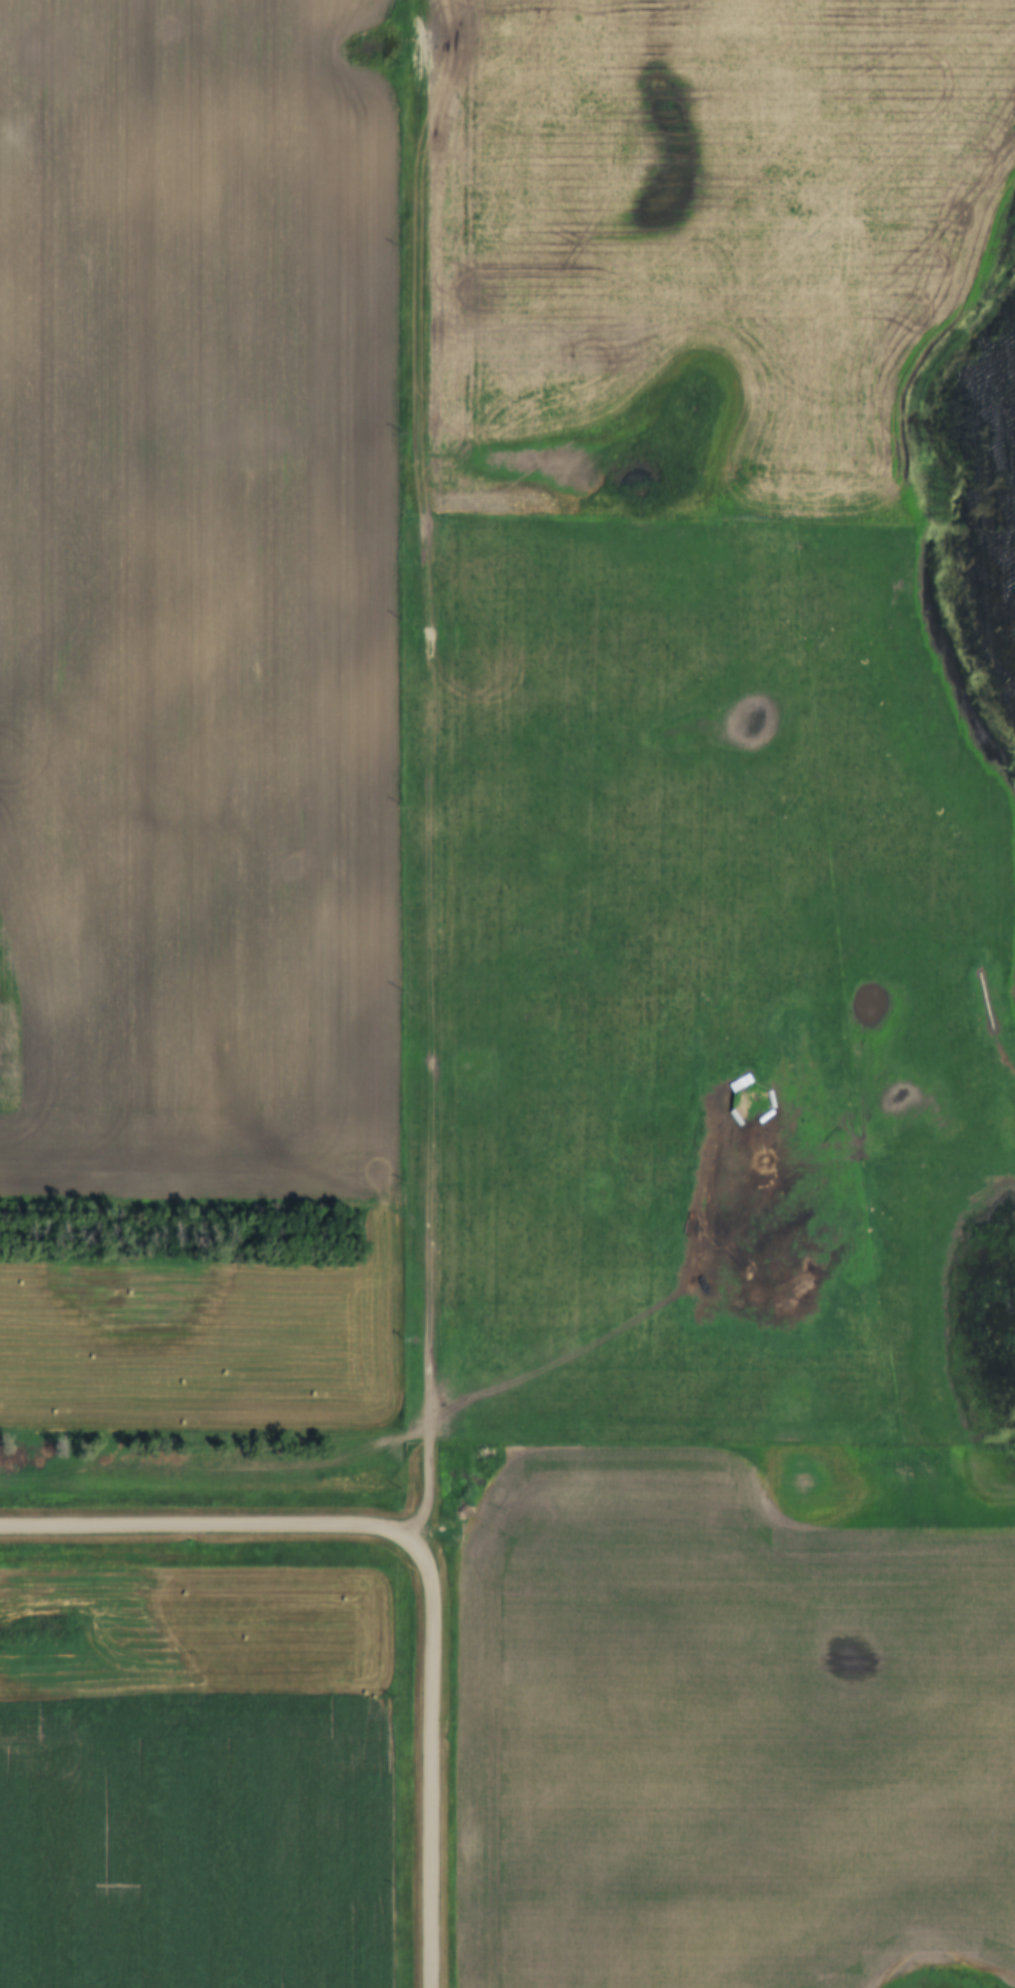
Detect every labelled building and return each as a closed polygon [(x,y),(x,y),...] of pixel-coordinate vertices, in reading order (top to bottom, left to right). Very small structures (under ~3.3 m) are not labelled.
[(726,1084),(731,1093),(751,1082),(746,1074),(726,1084)]
